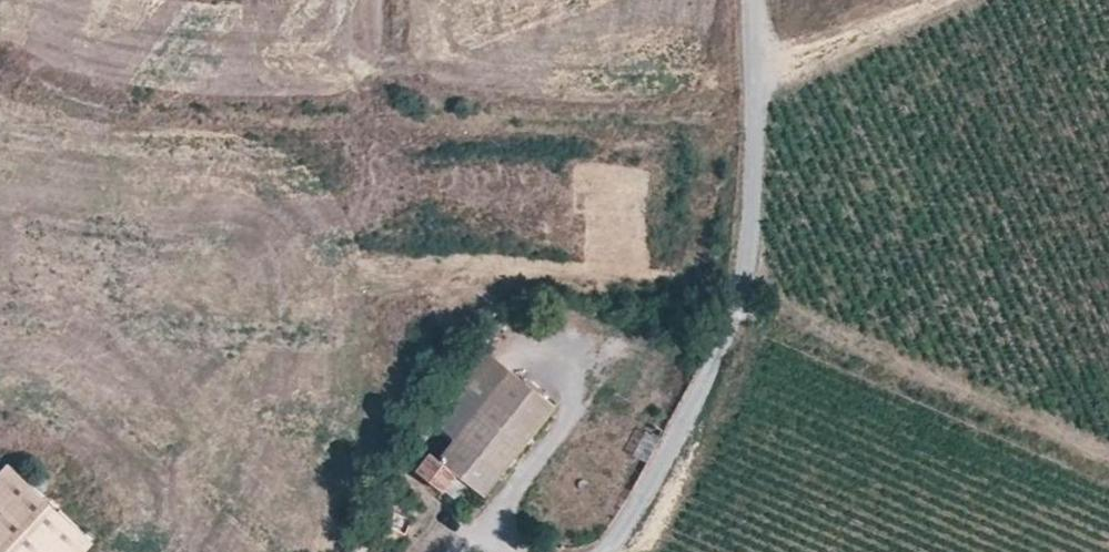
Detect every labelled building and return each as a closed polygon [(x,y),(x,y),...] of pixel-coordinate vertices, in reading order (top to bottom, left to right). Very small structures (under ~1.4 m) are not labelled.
[(457,440),(511,371),(476,343),(439,389),(445,394),(453,400),(436,421),(435,422),(457,440)] [(470,486),(484,497),(556,407),(511,371),(457,440),(439,462),(431,456),(417,474),(443,494),(445,492),(458,476),(470,486)] [(453,400),(445,394),(429,415),(436,421),(453,400)] [(10,467),(0,477),(0,551),(88,551),(94,546),(10,467)] [(445,492),(458,501),(470,486),(458,476),(445,492)]
